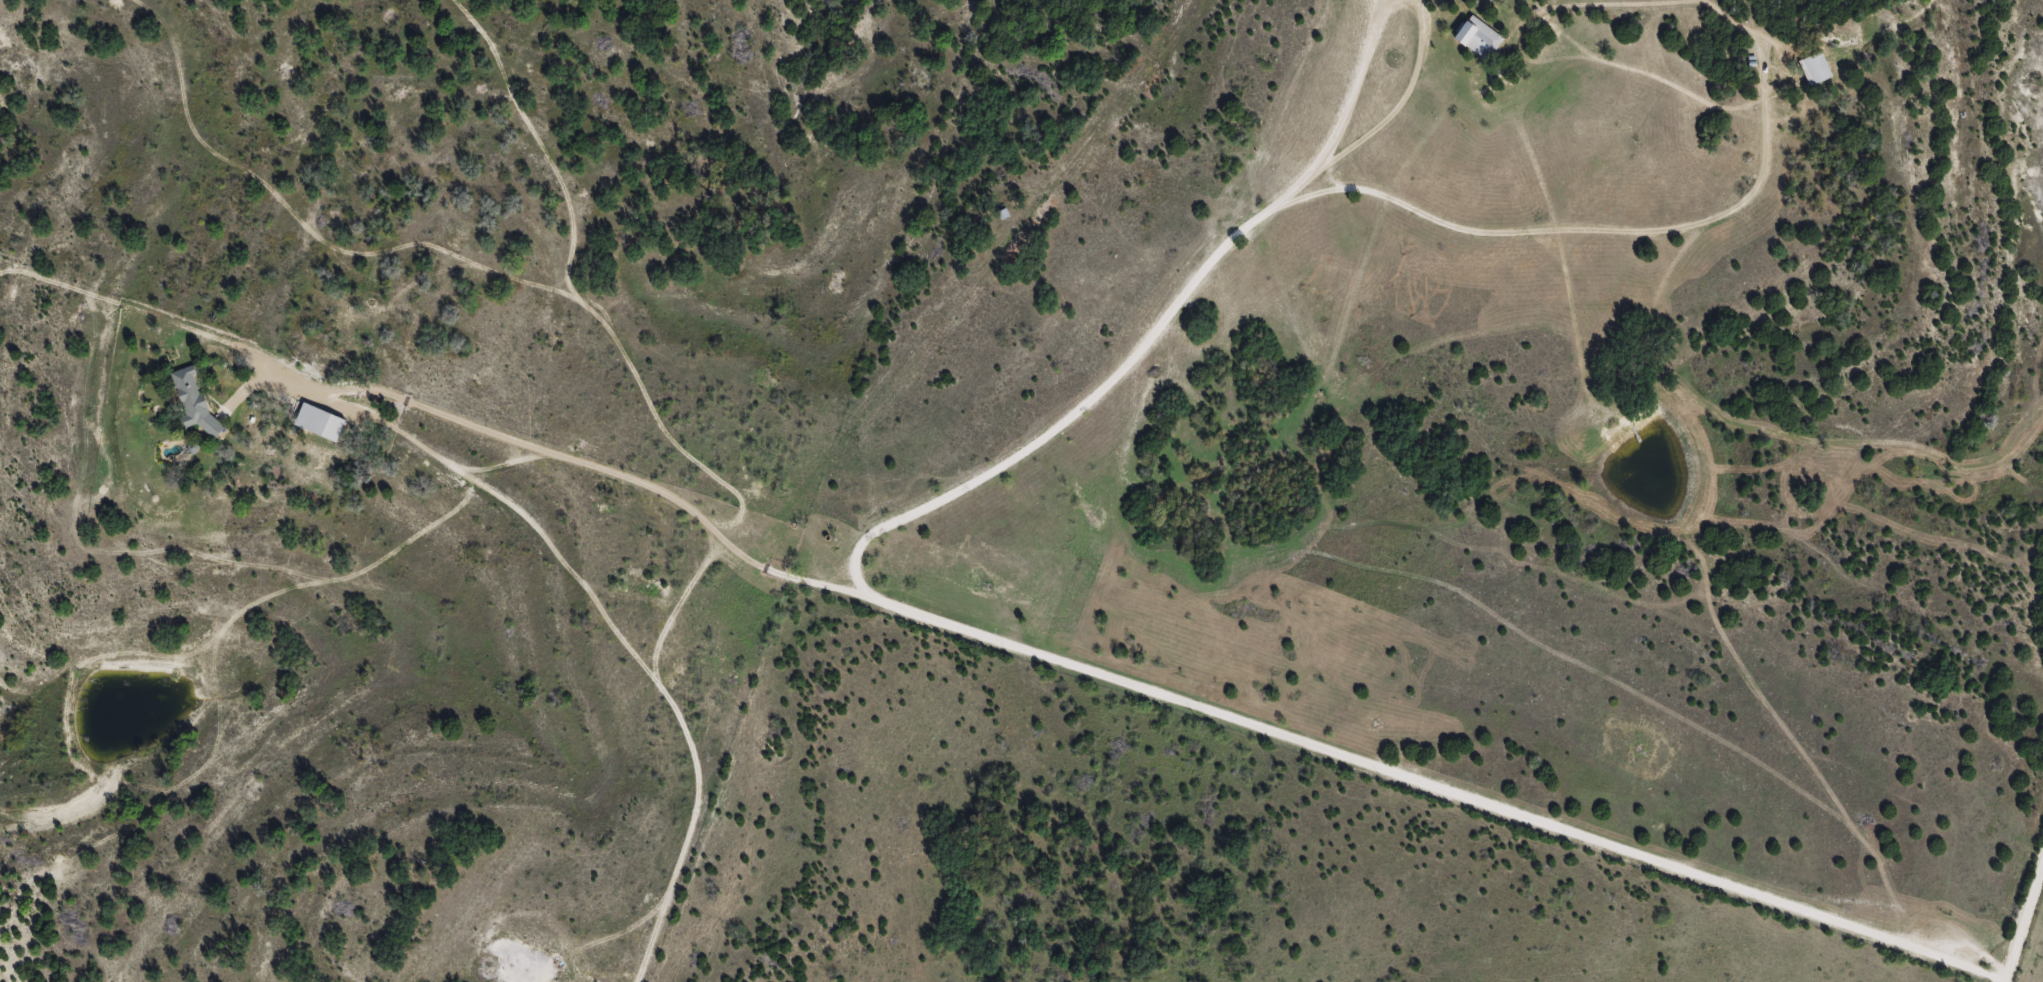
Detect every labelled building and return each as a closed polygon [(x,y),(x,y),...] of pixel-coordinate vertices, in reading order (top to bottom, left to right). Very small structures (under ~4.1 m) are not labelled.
[(1504,39),(1470,13),(1452,37),(1487,62),(1504,39)] [(1799,60),(1810,86),(1832,77),(1822,51),(1799,60)] [(172,371),(186,426),(202,422),(206,437),(215,435),(197,365),(172,371)] [(345,418),(303,401),(294,424),(336,441),(345,418)]
